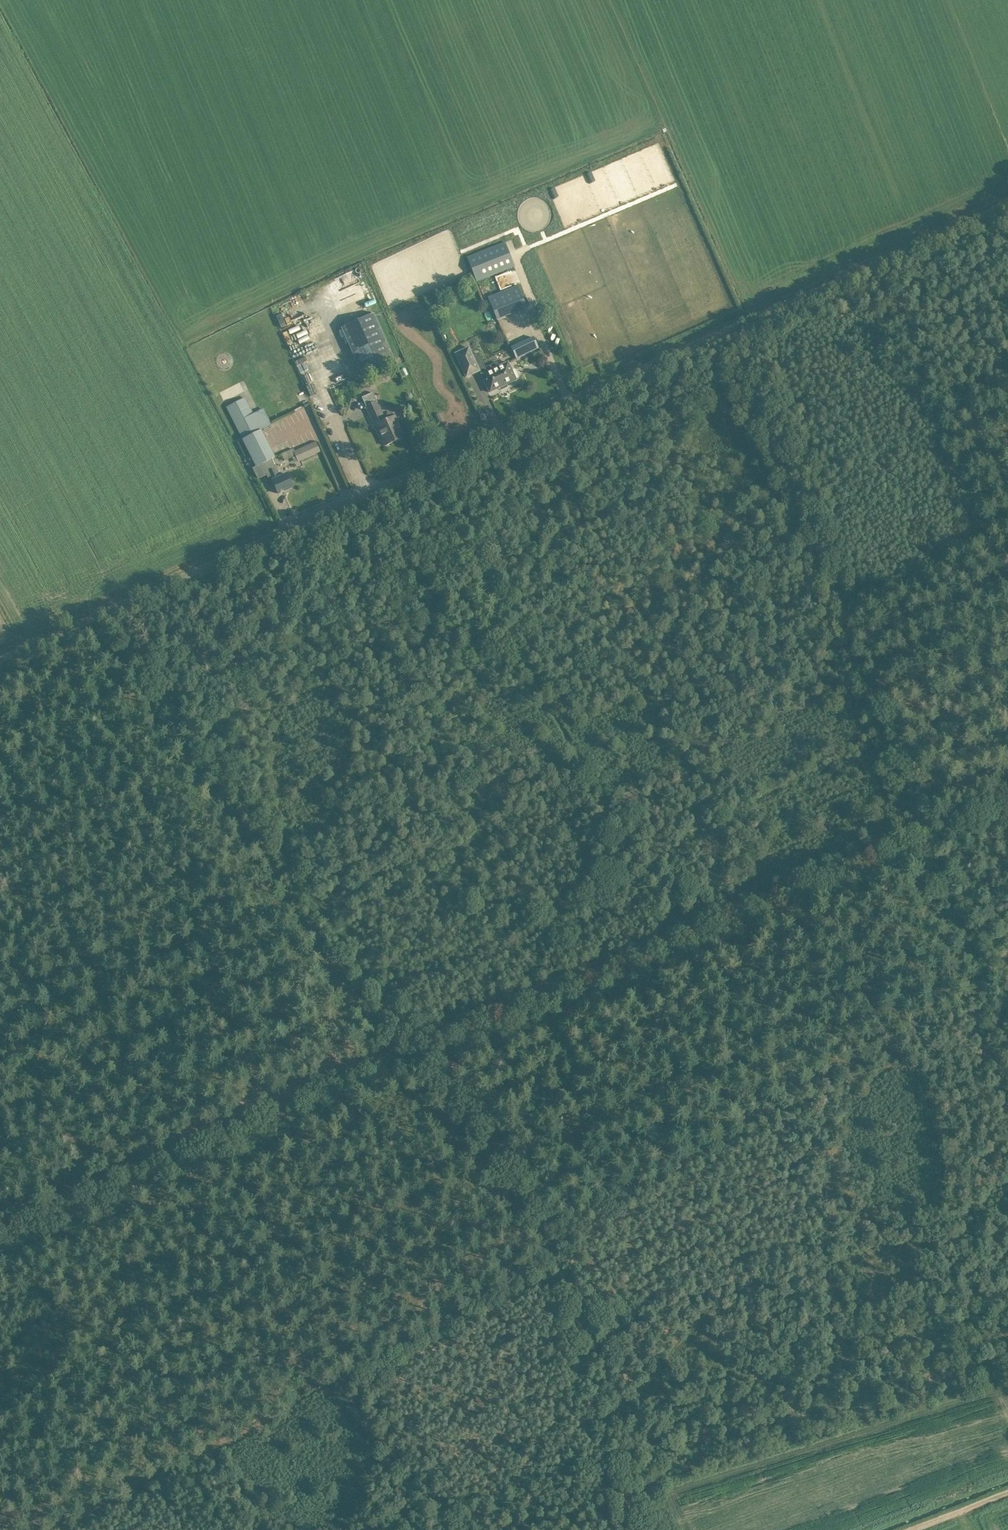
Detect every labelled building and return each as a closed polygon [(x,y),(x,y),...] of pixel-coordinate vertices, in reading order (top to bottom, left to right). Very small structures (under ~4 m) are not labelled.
[(600,5),(598,0),(574,0),(576,4),(582,2),(586,11),(600,5)] [(663,180),(674,175),(667,159),(660,162),(664,170),(659,172),(663,180)] [(505,242),(468,257),(477,281),(514,266),(505,242)] [(518,285),(488,297),(497,320),(505,316),(527,307),(518,285)] [(362,375),(395,360),(374,313),(341,328),(362,375)] [(519,357),(541,348),(536,337),(514,346),(519,357)] [(512,371),(508,362),(499,367),(497,362),(486,367),(479,352),(472,355),(469,348),(455,354),(466,377),(480,371),(482,374),(481,374),(490,392),(516,380),(516,378),(518,377),(515,370),(512,371)] [(373,392),(362,397),(366,407),(370,417),(374,426),(377,425),(386,445),(404,437),(400,428),(398,422),(397,423),(395,416),(387,420),(385,415),(384,416),(378,402),(373,392)] [(234,403),(226,407),(242,437),(243,439),(243,440),(238,443),(245,455),(250,453),(257,465),(259,465),(272,459),(275,457),(261,430),(260,427),(245,397),(234,403)] [(316,442),(295,451),(300,460),(320,451),(316,442)] [(272,459),(259,465),(264,474),(269,472),(270,473),(279,493),(293,487),(289,478),(287,473),(280,477),(272,459)]
